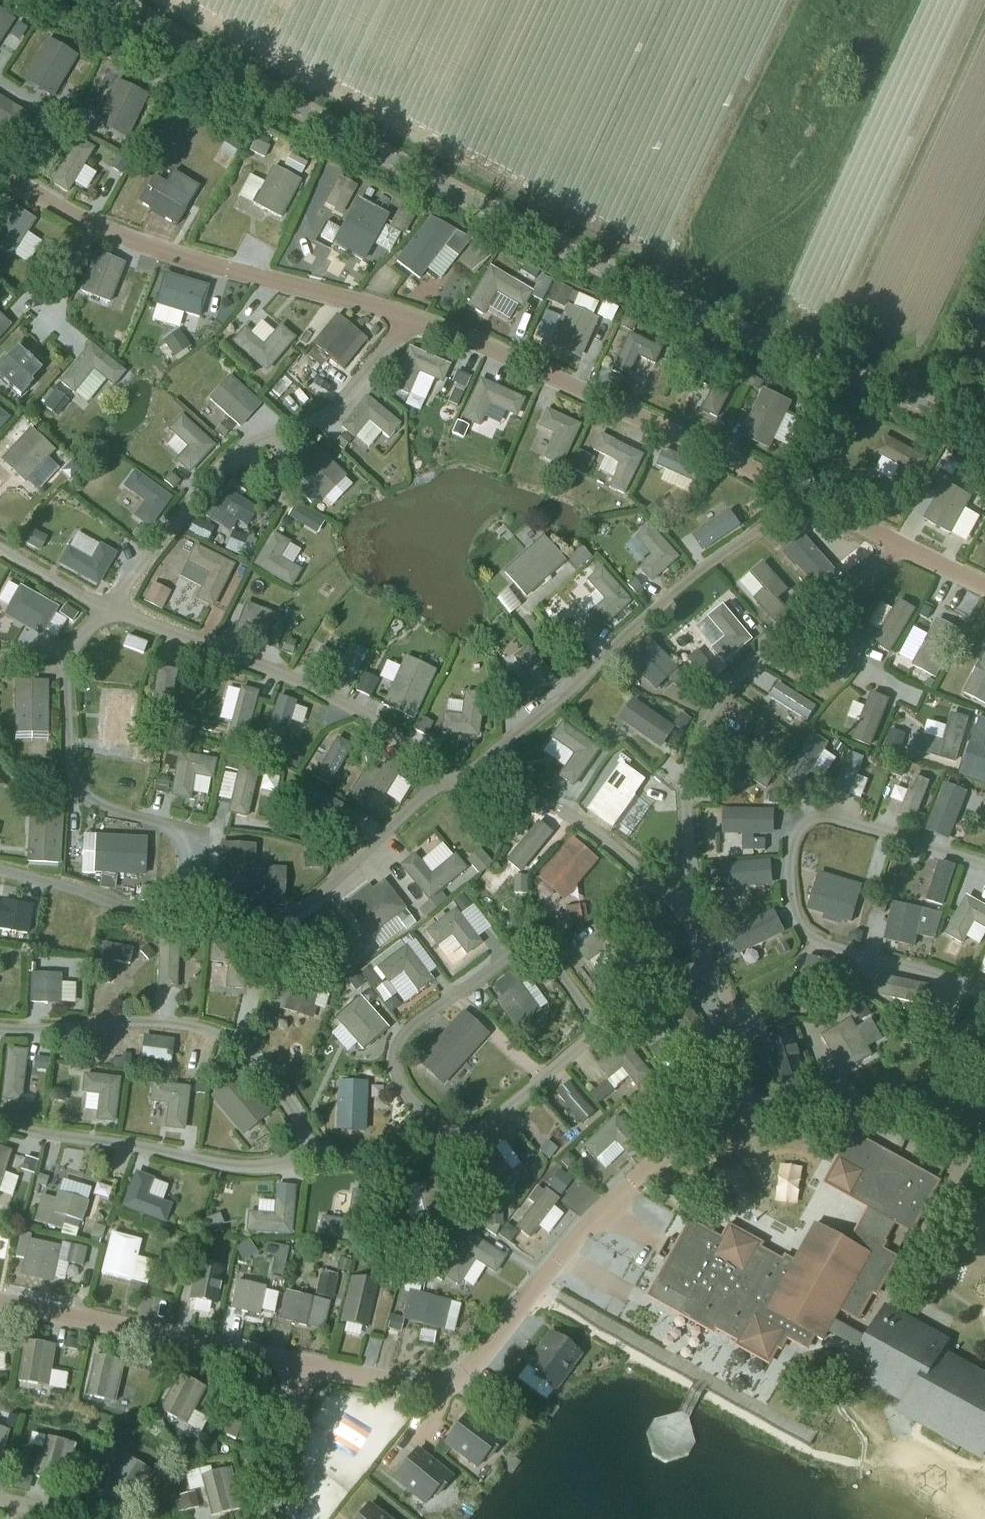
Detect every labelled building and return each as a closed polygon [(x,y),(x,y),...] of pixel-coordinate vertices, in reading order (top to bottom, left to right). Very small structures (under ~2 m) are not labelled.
[(0,12),(0,50),(17,23),(0,12)] [(80,59),(49,41),(24,83),(55,102),(80,59)] [(179,74),(167,67),(160,79),(172,86),(179,74)] [(150,99),(119,84),(98,128),(129,143),(150,99)] [(35,120),(0,97),(0,126),(2,128),(0,131),(0,148),(12,156),(35,120)] [(229,138),(221,149),(234,157),(241,146),(229,138)] [(264,158),(269,147),(267,146),(257,140),(256,140),(250,151),(264,158)] [(96,153),(79,143),(53,187),(70,197),(96,153)] [(110,168),(121,175),(128,163),(117,156),(110,168)] [(304,184),(275,169),(255,206),(284,221),(304,184)] [(150,210),(177,226),(185,211),(199,187),(175,173),(176,173),(173,172),(166,184),(156,177),(156,178),(154,177),(139,202),(151,209),(150,210)] [(340,176),(327,202),(344,211),(358,186),(340,176)] [(375,192),(368,188),(365,195),(371,199),(375,192)] [(359,203),(333,250),(366,268),(391,221),(359,203)] [(402,204),(390,227),(405,235),(417,213),(402,204)] [(0,224),(0,250),(15,259),(38,224),(11,207),(0,224)] [(459,235),(434,215),(398,262),(423,282),(459,235)] [(478,242),(459,263),(474,275),(495,251),(478,242)] [(99,255),(84,295),(112,306),(128,266),(99,255)] [(521,271),(535,279),(540,271),(527,262),(521,271)] [(536,296),(493,271),(470,309),(487,319),(500,297),(526,313),(536,296)] [(201,320),(210,288),(168,275),(159,307),(201,320)] [(555,281),(543,275),(535,289),(537,290),(534,295),(544,300),(555,281)] [(556,282),(547,301),(563,308),(567,301),(572,291),(572,290),(556,282)] [(600,323),(570,310),(553,348),(583,362),(600,323)] [(360,334),(337,316),(313,345),(337,363),(360,334)] [(637,323),(623,316),(619,326),(632,332),(637,323)] [(0,317),(0,343),(13,329),(0,317)] [(263,344),(244,329),(231,344),(266,373),(294,339),(278,326),(263,344)] [(163,341),(175,358),(191,347),(179,329),(163,341)] [(665,351),(630,336),(614,373),(630,381),(639,359),(658,367),(665,351)] [(308,356),(320,366),(327,357),(315,348),(308,356)] [(443,384),(451,367),(408,348),(391,388),(410,396),(419,374),(443,384)] [(116,389),(127,376),(93,349),(64,385),(77,396),(96,372),(116,389)] [(0,373),(0,383),(24,405),(37,391),(35,389),(45,377),(21,355),(10,367),(8,364),(0,373)] [(722,420),(738,384),(703,368),(696,383),(715,392),(705,413),(722,420)] [(746,383),(751,375),(737,368),(733,377),(746,383)] [(471,377),(459,372),(454,383),(459,385),(465,388),(466,388),(471,377)] [(748,384),(761,390),(765,381),(752,375),(748,384)] [(241,428),(262,405),(230,376),(209,399),(241,428)] [(524,400),(478,380),(462,419),(480,427),(490,405),(517,416),(524,400)] [(455,388),(448,402),(457,406),(464,392),(457,389),(455,388)] [(55,390),(43,406),(57,417),(70,401),(55,390)] [(795,404),(765,390),(747,428),(777,442),(795,404)] [(388,439),(399,425),(365,396),(339,427),(353,439),(368,422),(388,439)] [(10,422),(0,413),(0,434),(10,422)] [(584,429),(549,413),(541,431),(557,439),(546,462),(564,471),(584,429)] [(217,450),(184,419),(171,433),(190,451),(179,464),(192,476),(217,450)] [(225,421),(215,432),(223,439),(233,428),(225,421)] [(469,426),(457,421),(451,434),(463,439),(469,426)] [(52,451),(32,433),(5,462),(25,481),(52,451)] [(344,433),(335,443),(343,450),(352,439),(344,433)] [(929,457),(888,435),(879,453),(901,465),(887,492),(905,502),(929,457)] [(622,465),(610,490),(626,498),(646,458),(601,436),(594,451),(622,465)] [(325,501),(346,480),(309,443),(288,464),(325,501)] [(594,459),(578,452),(570,468),(586,475),(594,459)] [(706,490),(713,473),(668,452),(660,469),(706,490)] [(967,483),(984,492),(984,491),(984,470),(977,465),(967,483)] [(163,481),(174,489),(181,481),(169,472),(163,481)] [(153,528),(173,500),(137,475),(127,488),(147,502),(136,516),(153,528)] [(944,482),(925,520),(953,535),(973,497),(944,482)] [(260,511),(222,487),(211,504),(249,528),(260,511)] [(302,495),(312,504),(319,497),(309,488),(302,495)] [(662,499),(651,507),(663,524),(674,515),(662,499)] [(277,510),(271,504),(263,511),(270,517),(277,510)] [(303,527),(311,514),(296,505),(287,517),(303,527)] [(732,511),(695,536),(705,552),(743,527),(732,511)] [(804,515),(791,526),(798,534),(811,523),(804,515)] [(189,532),(208,542),(216,526),(197,516),(189,532)] [(138,524),(130,534),(141,542),(149,531),(138,524)] [(21,541),(35,548),(43,534),(29,526),(21,541)] [(682,560),(651,526),(637,538),(655,558),(642,569),(655,584),(682,560)] [(226,549),(241,555),(249,538),(233,531),(226,549)] [(292,585),(302,568),(281,556),(290,540),(275,532),(256,565),(292,585)] [(839,573),(803,533),(782,552),(795,567),(798,564),(820,590),(839,573)] [(565,563),(543,539),(506,572),(528,596),(565,563)] [(119,549),(103,540),(93,558),(72,546),(62,563),(99,584),(119,549)] [(213,606),(236,561),(195,541),(186,559),(210,571),(197,598),(213,606)] [(577,570),(591,557),(580,545),(566,557),(577,570)] [(788,588),(764,561),(741,581),(779,625),(792,614),(777,598),(788,588)] [(633,600),(603,565),(588,578),(605,597),(582,617),(596,633),(633,600)] [(627,585),(637,595),(645,588),(635,578),(627,585)] [(42,635),(59,604),(23,584),(6,614),(42,635)] [(144,601),(162,610),(169,595),(152,586),(144,601)] [(287,616),(246,601),(234,633),(275,648),(287,616)] [(728,634),(715,645),(728,660),(755,637),(725,601),(711,613),(728,634)] [(901,601),(899,601),(895,607),(896,609),(876,643),(890,652),(914,610),(907,606),(907,604),(901,601)] [(66,603),(59,613),(73,622),(80,612),(66,603)] [(961,630),(938,617),(913,665),(937,677),(961,630)] [(863,637),(852,629),(846,637),(856,645),(863,637)] [(576,634),(567,643),(576,653),(585,644),(576,634)] [(680,668),(650,636),(628,657),(658,689),(680,668)] [(123,648),(144,656),(148,645),(127,637),(123,648)] [(291,655),(296,641),(286,638),(282,652),(291,655)] [(350,683),(369,649),(351,640),(342,656),(324,645),(314,663),(350,683)] [(555,682),(527,645),(513,656),(529,677),(507,694),(519,710),(555,682)] [(688,659),(693,665),(707,681),(718,671),(704,656),(699,649),(688,659)] [(964,692),(984,703),(984,652),(964,692)] [(415,719),(436,671),(406,657),(384,705),(415,719)] [(28,677),(38,677),(38,665),(28,665),(28,677)] [(162,665),(152,716),(168,719),(178,668),(162,665)] [(356,690),(371,697),(378,682),(363,676),(356,690)] [(693,684),(686,676),(677,685),(684,693),(693,684)] [(51,677),(18,677),(18,729),(50,729),(51,677)] [(936,682),(929,678),(925,686),(932,690),(936,682)] [(817,707),(779,683),(771,697),(808,721),(817,707)] [(231,720),(238,688),(227,685),(221,718),(231,720)] [(446,712),(444,732),(478,736),(483,691),(467,689),(464,714),(446,712)] [(258,695),(243,690),(231,733),(247,737),(258,695)] [(109,691),(106,744),(131,745),(134,692),(109,691)] [(675,726),(674,725),(675,723),(634,693),(620,714),(662,744),(675,726)] [(870,745),(888,701),(881,698),(880,695),(874,693),(871,694),(869,700),(870,702),(855,739),(870,745)] [(298,701),(281,695),(267,739),(284,745),(298,701)] [(675,726),(685,732),(691,722),(693,719),(682,712),(681,715),(675,723),(674,725),(675,726)] [(182,725),(197,728),(199,718),(184,715),(182,725)] [(968,720),(950,715),(943,739),(924,733),(919,750),(956,761),(968,720)] [(433,722),(422,717),(415,730),(427,735),(433,722)] [(786,756),(795,742),(757,719),(749,732),(786,756)] [(214,723),(202,721),(201,730),(212,732),(214,723)] [(601,746),(564,721),(553,738),(573,751),(558,774),(575,785),(601,746)] [(907,734),(890,729),(885,746),(901,751),(907,734)] [(830,747),(814,736),(786,778),(803,789),(830,747)] [(353,745),(338,737),(316,777),(330,785),(353,745)] [(970,741),(960,772),(984,781),(984,746),(970,741)] [(135,758),(159,763),(162,750),(138,745),(135,758)] [(376,762),(374,749),(365,750),(367,764),(376,762)] [(768,792),(778,776),(736,749),(725,765),(768,792)] [(217,758),(182,751),(174,796),(190,799),(196,769),(214,773),(217,758)] [(303,759),(292,753),(286,763),(298,769),(303,759)] [(866,759),(851,753),(835,794),(850,800),(866,759)] [(383,772),(370,763),(350,796),(363,804),(373,787),(385,794),(406,761),(394,754),(383,772)] [(240,760),(228,757),(225,768),(238,771),(240,760)] [(260,765),(242,761),(231,813),(249,817),(260,765)] [(518,775),(512,761),(502,765),(507,779),(518,775)] [(640,777),(618,761),(592,794),(614,811),(640,777)] [(892,773),(904,778),(908,767),(896,763),(892,773)] [(929,781),(914,776),(899,814),(915,820),(929,781)] [(167,794),(169,780),(157,778),(155,791),(167,794)] [(966,787),(944,779),(926,826),(949,835),(966,787)] [(361,818),(316,790),(306,808),(351,835),(361,818)] [(775,832),(776,806),(725,804),(724,830),(775,832)] [(63,811),(32,809),(30,861),(61,863),(63,811)] [(539,822),(507,860),(520,871),(552,833),(539,822)] [(148,837),(96,835),(94,874),(146,876),(148,837)] [(596,855),(574,837),(541,875),(563,893),(596,855)] [(258,844),(226,843),(224,900),(285,902),(286,866),(258,865),(258,844)] [(492,863),(480,850),(467,861),(479,874),(492,863)] [(433,872),(418,854),(403,867),(429,899),(468,868),(456,853),(433,872)] [(772,856),(722,860),(724,885),(774,882),(772,856)] [(320,857),(305,857),(305,867),(321,867),(320,857)] [(956,866),(938,861),(926,900),(944,905),(956,866)] [(889,874),(898,876),(902,864),(892,862),(889,874)] [(864,883),(820,870),(809,909),(825,913),(824,917),(842,922),(843,919),(853,922),(864,883)] [(117,878),(102,876),(100,887),(116,890),(117,878)] [(407,907),(385,878),(374,886),(373,884),(347,904),(370,935),(407,907)] [(514,878),(514,893),(528,894),(528,878),(514,878)] [(155,888),(142,888),(142,900),(154,901),(155,888)] [(984,925),(984,902),(965,891),(944,930),(961,940),(973,918),(984,925)] [(442,892),(419,911),(425,918),(448,900),(442,892)] [(462,895),(453,902),(462,913),(471,906),(462,895)] [(878,899),(875,910),(885,913),(889,902),(878,899)] [(34,905),(6,900),(1,929),(29,934),(34,905)] [(921,906),(893,900),(885,939),(913,945),(921,906)] [(717,906),(723,916),(731,911),(726,901),(717,906)] [(787,927),(776,904),(733,925),(744,948),(787,927)] [(567,922),(584,919),(581,905),(565,908),(567,922)] [(263,906),(253,906),(253,919),(262,919),(263,906)] [(405,929),(406,931),(416,922),(406,910),(396,918),(405,929)] [(605,924),(615,918),(610,910),(600,916),(605,924)] [(456,911),(429,931),(439,944),(454,933),(469,953),(482,943),(456,911)] [(620,968),(634,957),(609,923),(581,944),(592,959),(606,949),(620,968)] [(196,929),(182,929),(182,943),(196,943),(196,929)] [(864,932),(858,931),(849,935),(848,942),(861,945),(864,932)] [(411,934),(400,943),(403,948),(415,939),(411,934)] [(162,935),(161,987),(177,987),(178,935),(162,935)] [(248,944),(215,942),(213,961),(229,962),(227,987),(245,988),(248,944)] [(131,965),(134,948),(104,943),(97,980),(111,983),(115,962),(131,965)] [(781,956),(791,952),(787,943),(779,946),(777,947),(781,956)] [(140,951),(149,961),(156,955),(147,945),(140,951)] [(327,961),(339,977),(360,961),(348,945),(327,961)] [(436,979),(410,945),(380,968),(390,981),(404,970),(420,991),(436,979)] [(833,958),(808,952),(796,1002),(820,1008),(833,958)] [(271,971),(283,975),(287,963),(275,958),(271,971)] [(32,973),(37,973),(37,964),(27,963),(27,973),(32,973)] [(251,964),(251,978),(264,978),(264,965),(251,964)] [(385,982),(376,970),(372,964),(360,973),(373,991),(385,982)] [(355,969),(345,977),(357,992),(367,984),(355,969)] [(497,999),(517,1026),(541,1009),(521,982),(524,980),(517,970),(495,985),(502,995),(497,999)] [(926,1003),(930,983),(882,973),(878,993),(926,1003)] [(61,974),(31,975),(32,1003),(61,1003),(61,974)] [(318,987),(283,976),(274,1006),(313,1018),(316,1005),(313,1004),(318,987)] [(869,988),(861,976),(852,982),(861,994),(869,988)] [(366,1049),(392,1026),(364,995),(338,1018),(366,1049)] [(868,1003),(856,1009),(863,1023),(875,1017),(868,1003)] [(698,1049),(714,1039),(693,1004),(661,1024),(669,1038),(685,1028),(698,1049)] [(490,1032),(467,1011),(421,1061),(443,1082),(490,1032)] [(872,1054),(850,1016),(824,1031),(846,1069),(872,1054)] [(982,1031),(967,1018),(934,1056),(949,1069),(982,1031)] [(177,1038),(147,1034),(144,1058),(173,1062),(177,1038)] [(805,1074),(792,1035),(767,1044),(780,1083),(805,1074)] [(639,1083),(654,1070),(627,1037),(599,1060),(611,1075),(623,1064),(639,1083)] [(929,1040),(920,1050),(929,1058),(938,1048),(929,1040)] [(665,1042),(652,1049),(659,1060),(671,1053),(665,1042)] [(29,1049),(11,1047),(5,1099),(24,1101),(29,1049)] [(213,1059),(221,1072),(234,1064),(226,1051),(213,1059)] [(131,1069),(131,1054),(122,1054),(122,1058),(112,1058),(112,1066),(112,1069),(122,1069),(131,1069)] [(36,1070),(49,1071),(50,1058),(38,1057),(36,1070)] [(120,1076),(87,1072),(85,1091),(101,1093),(98,1120),(115,1121),(120,1076)] [(270,1109),(239,1072),(215,1092),(246,1129),(270,1109)] [(369,1080),(341,1079),(340,1130),(367,1131),(369,1080)] [(190,1084),(156,1080),(153,1100),(171,1102),(168,1127),(185,1129),(190,1084)] [(195,1093),(206,1094),(208,1082),(197,1080),(195,1093)] [(584,1122),(595,1112),(568,1080),(556,1091),(584,1122)] [(615,1090),(607,1081),(591,1094),(599,1103),(615,1090)] [(50,1100),(63,1101),(64,1089),(51,1088),(50,1100)] [(644,1138),(618,1111),(586,1142),(597,1154),(616,1137),(630,1151),(644,1138)] [(940,1180),(899,1157),(851,1131),(822,1182),(872,1209),(861,1230),(883,1243),(895,1222),(912,1231),(940,1180)] [(547,1141),(539,1151),(551,1160),(558,1149),(547,1141)] [(0,1145),(0,1191),(14,1150),(0,1145)] [(499,1147),(477,1162),(500,1195),(533,1172),(525,1160),(514,1168),(499,1147)] [(568,1152),(560,1162),(569,1169),(577,1160),(568,1152)] [(39,1162),(26,1157),(22,1171),(35,1175),(39,1162)] [(155,1177),(139,1171),(126,1206),(166,1221),(173,1203),(149,1194),(155,1177)] [(453,1171),(421,1178),(430,1221),(463,1214),(453,1171)] [(572,1180),(559,1171),(548,1185),(561,1195),(572,1180)] [(49,1178),(40,1175),(36,1185),(46,1188),(49,1178)] [(561,1198),(546,1187),(518,1227),(533,1238),(561,1198)] [(372,1190),(357,1188),(352,1219),(325,1215),(322,1234),(363,1241),(372,1190)] [(84,1224),(91,1201),(59,1192),(57,1198),(44,1194),(36,1222),(63,1230),(66,1219),(84,1224)] [(296,1196),(280,1194),(279,1213),(251,1210),(250,1230),(293,1234),(296,1196)] [(503,1226),(502,1210),(485,1211),(485,1226),(503,1226)] [(208,1219),(212,1230),(226,1224),(222,1214),(208,1219)] [(448,1220),(439,1227),(445,1235),(454,1228),(448,1220)] [(690,1297),(683,1310),(712,1327),(714,1322),(742,1338),(740,1342),(768,1358),(777,1343),(780,1345),(787,1334),(807,1345),(813,1334),(823,1339),(828,1330),(834,1319),(841,1307),(858,1316),(873,1290),(876,1292),(892,1265),(877,1257),(885,1244),(883,1243),(861,1230),(853,1244),(817,1224),(795,1262),(787,1258),(785,1262),(758,1246),(760,1242),(731,1225),(723,1239),(691,1220),(658,1278),(690,1297)] [(107,1228),(95,1225),(91,1237),(103,1241),(107,1228)] [(373,1244),(388,1246),(390,1233),(375,1231),(373,1244)] [(496,1270),(507,1253),(472,1231),(452,1263),(444,1258),(434,1273),(444,1279),(447,1275),(460,1283),(476,1257),(496,1270)] [(143,1241),(114,1233),(103,1273),(132,1280),(143,1241)] [(64,1243),(32,1236),(24,1272),(57,1278),(64,1243)] [(249,1239),(235,1249),(244,1261),(258,1252),(249,1239)] [(188,1256),(191,1244),(179,1240),(175,1252),(188,1256)] [(87,1248),(71,1245),(67,1263),(84,1266),(87,1248)] [(352,1262),(340,1259),(337,1270),(349,1273),(352,1262)] [(223,1270),(197,1265),(190,1301),(216,1306),(223,1270)] [(406,1273),(394,1269),(391,1282),(403,1286),(403,1285),(406,1273)] [(321,1274),(316,1295),(333,1299),(338,1278),(337,1278),(321,1274)] [(341,1322),(367,1328),(377,1284),(352,1278),(341,1322)] [(261,1314),(268,1286),(241,1280),(234,1308),(261,1314)] [(454,1298),(414,1288),(407,1318),(446,1327),(454,1298)] [(322,1329),(330,1300),(290,1290),(283,1319),(322,1329)] [(982,1456),(984,1449),(984,1375),(941,1350),(946,1340),(887,1307),(870,1339),(834,1319),(828,1330),(864,1350),(852,1371),(910,1403),(904,1413),(982,1456)] [(400,1333),(404,1320),(402,1319),(391,1316),(387,1329),(400,1333)] [(554,1391),(571,1368),(566,1364),(576,1351),(552,1333),(527,1366),(539,1374),(536,1378),(554,1391)] [(57,1344),(28,1339),(21,1381),(49,1386),(57,1344)] [(67,1339),(66,1348),(79,1351),(80,1342),(67,1339)] [(126,1361),(97,1354),(87,1395),(116,1402),(126,1361)] [(162,1363),(152,1361),(150,1370),(160,1372),(162,1363)] [(207,1386),(181,1373),(161,1410),(187,1424),(207,1386)] [(244,1420),(232,1416),(226,1436),(237,1440),(244,1420)] [(478,1467),(487,1456),(490,1458),(503,1441),(480,1424),(477,1428),(464,1419),(446,1442),(478,1467)] [(0,1428),(0,1459),(9,1431),(0,1428)] [(77,1444),(48,1437),(38,1477),(66,1485),(77,1444)] [(217,1442),(206,1442),(206,1444),(207,1454),(217,1454),(217,1443),(217,1442)] [(439,1496),(452,1479),(430,1461),(426,1465),(414,1455),(395,1478),(427,1504),(436,1493),(439,1496)] [(132,1458),(109,1493),(133,1508),(156,1472),(132,1458)] [(233,1466),(203,1474),(214,1515),(243,1507),(233,1466)] [(15,1487),(29,1491),(33,1477),(18,1474),(15,1487)] [(199,1507),(196,1492),(179,1496),(181,1501),(176,1502),(179,1512),(183,1511),(199,1507)] [(366,1510),(358,1518),(376,1518),(366,1510)]
